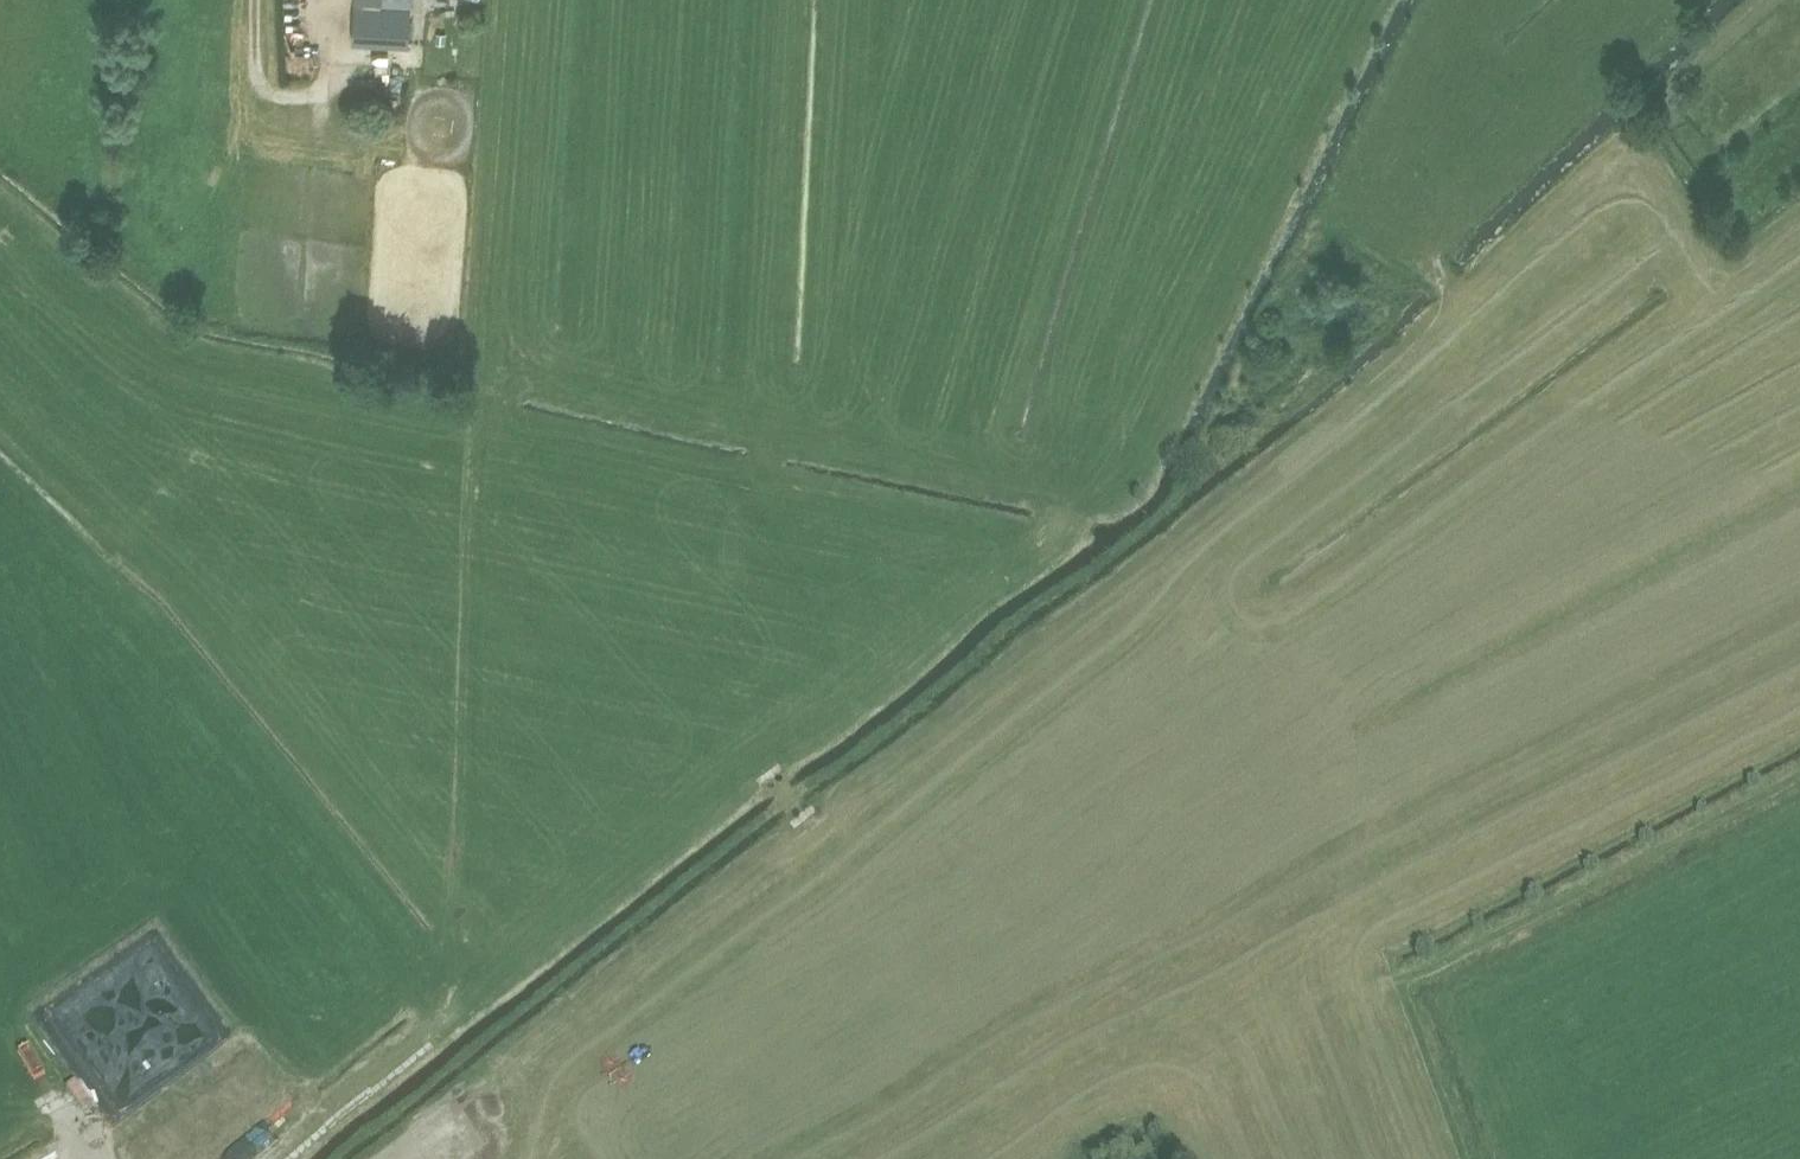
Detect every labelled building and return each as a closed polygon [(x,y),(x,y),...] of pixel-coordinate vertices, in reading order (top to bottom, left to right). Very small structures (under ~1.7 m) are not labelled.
[(355,6),(354,39),(408,42),(410,8),(355,6)] [(278,1079),(257,1050),(194,1098),(129,1146),(139,1158),(172,1158),(278,1079)]
